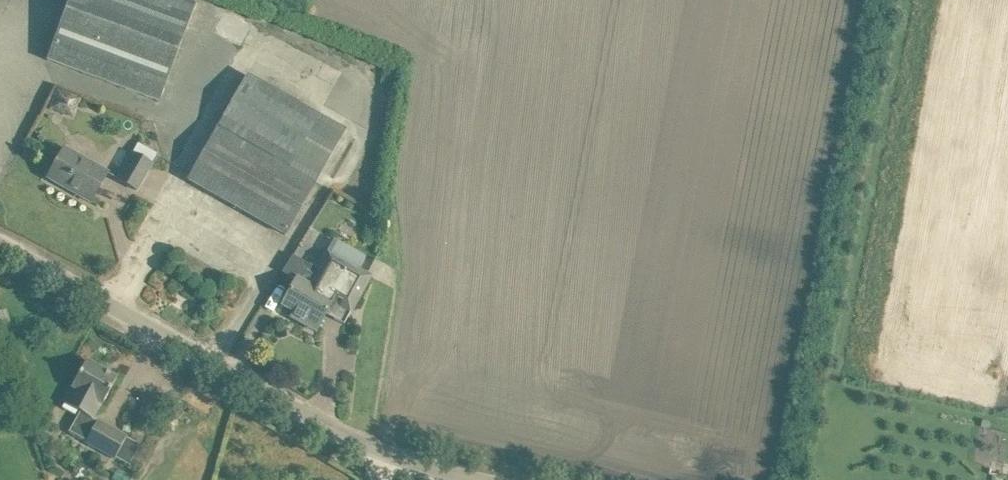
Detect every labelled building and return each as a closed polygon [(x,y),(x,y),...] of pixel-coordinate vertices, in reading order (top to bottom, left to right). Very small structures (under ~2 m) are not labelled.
[(194,6),(195,3),(187,0),(69,0),(46,61),(158,102),(190,18),(197,20),(202,9),(194,6)] [(345,129),(248,74),(187,179),(285,235),(345,129)] [(53,85),(46,109),(74,117),(81,94),(53,85)] [(136,154),(132,152),(116,179),(136,190),(152,162),(151,162),(156,154),(141,145),(136,154)] [(48,178),(91,203),(108,173),(65,148),(48,178)] [(334,240),(327,252),(359,269),(366,258),(334,240)] [(292,287),(282,305),(296,312),(293,318),(316,331),(321,322),(325,313),(327,310),(333,300),(351,309),(359,295),(370,275),(359,269),(327,252),(319,270),(317,272),(320,275),(313,288),(297,279),(296,281),(292,287)] [(86,361),(81,370),(76,379),(71,387),(63,402),(94,419),(117,378),(86,361)] [(84,443),(114,459),(126,436),(97,420),(84,443)]
